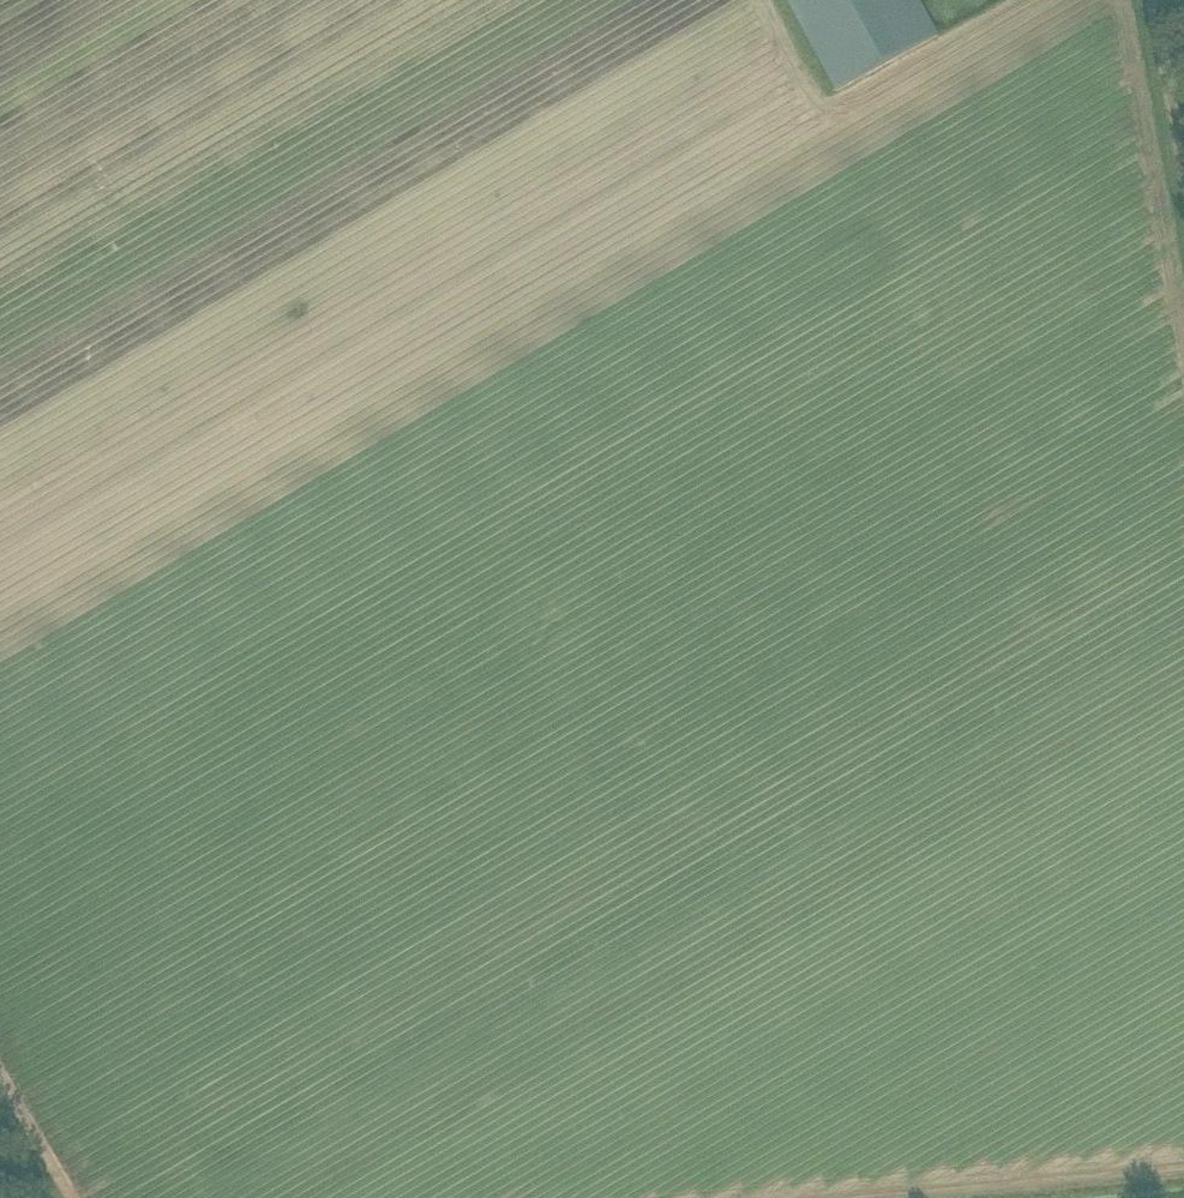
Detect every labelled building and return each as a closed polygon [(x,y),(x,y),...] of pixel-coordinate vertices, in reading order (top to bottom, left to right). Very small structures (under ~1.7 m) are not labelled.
[(836,91),(937,36),(918,0),(786,0),(836,91)]
